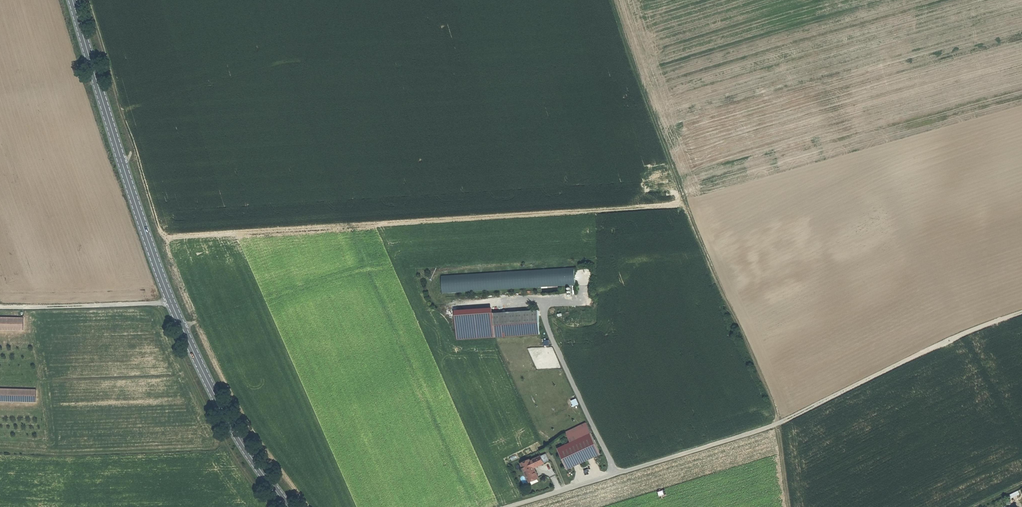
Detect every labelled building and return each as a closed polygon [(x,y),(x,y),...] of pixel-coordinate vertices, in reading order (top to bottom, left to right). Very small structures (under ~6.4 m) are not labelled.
[(442,294),(575,285),(574,269),(441,277),(442,294)] [(495,338),(539,335),(538,312),(494,315),(495,338)] [(25,317),(0,317),(0,330),(25,330),(25,317)] [(0,388),(0,400),(37,401),(37,390),(0,388)] [(570,443),(591,433),(586,423),(565,432),(570,443)] [(591,433),(570,443),(557,449),(567,470),(601,455),(591,433)] [(540,457),(533,460),(536,467),(544,464),(540,457)] [(530,461),(530,460),(521,465),(528,481),(537,477),(534,468),(530,461)]
